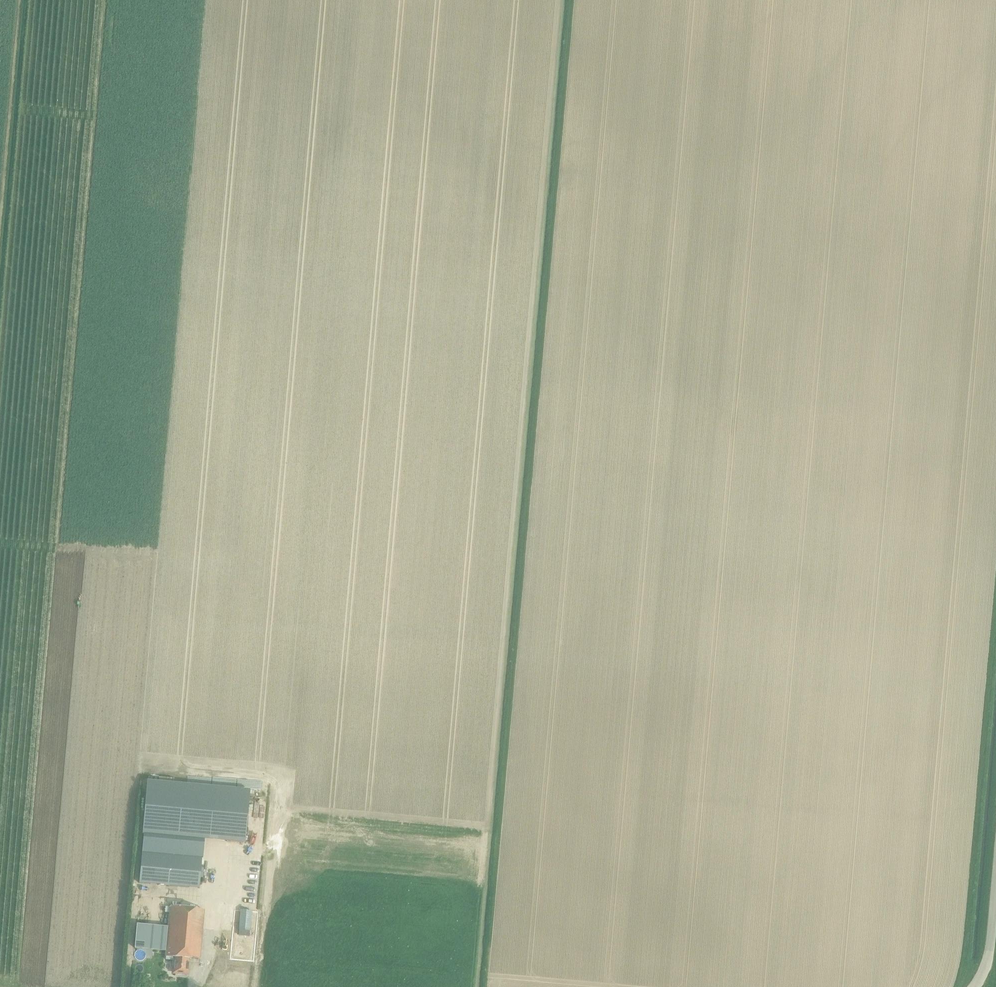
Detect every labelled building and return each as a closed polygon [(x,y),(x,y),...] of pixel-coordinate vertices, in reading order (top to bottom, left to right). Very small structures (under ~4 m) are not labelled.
[(147,780),(142,834),(144,834),(205,840),(245,843),(245,842),(250,789),(147,780)] [(144,834),(142,856),(203,861),(205,840),(144,834)] [(142,856),(140,886),(200,892),(203,861),(142,856)] [(200,959),(204,910),(170,906),(168,929),(137,926),(135,942),(167,945),(166,959),(174,960),(173,965),(175,965),(174,973),(179,973),(179,975),(186,975),(186,974),(188,974),(189,958),(200,959)] [(235,909),(230,959),(251,961),(254,961),(258,911),(255,911),(235,909)]
